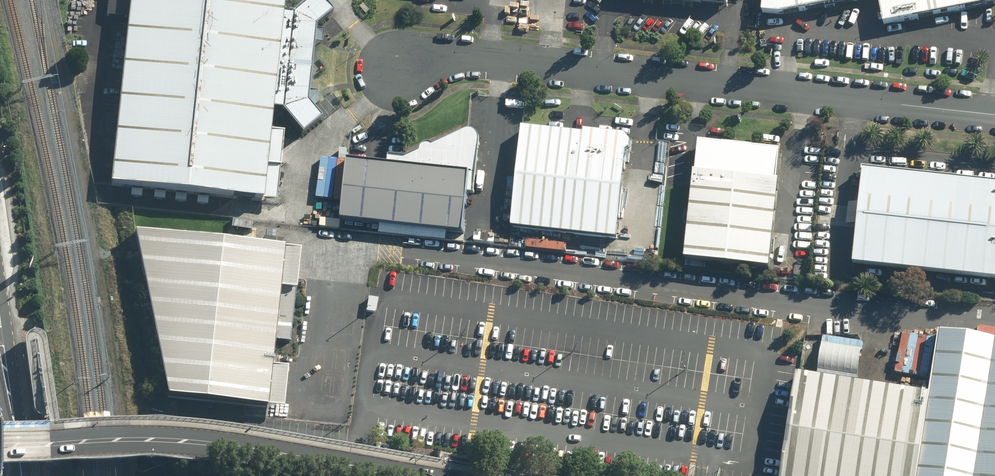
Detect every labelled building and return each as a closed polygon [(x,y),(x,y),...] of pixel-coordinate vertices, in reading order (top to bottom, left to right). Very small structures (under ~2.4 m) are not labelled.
[(266,211),(288,0),(121,0),(100,194),(266,211)] [(749,17),(765,17),(845,0),(751,0),(749,17)] [(869,27),(993,3),(992,0),(864,0),(869,27)] [(362,1),(359,4),(365,12),(369,9),(362,1)] [(391,169),(342,165),(336,224),(457,236),(463,190),(476,191),(481,136),(477,130),(472,127),(411,158),(392,157),(391,169)] [(625,140),(510,129),(500,229),(615,241),(625,140)] [(781,151),(697,143),(685,260),(769,268),(781,151)] [(863,171),(853,265),(994,281),(994,186),(863,171)] [(263,410),(275,250),(131,235),(164,399),(263,410)] [(367,309),(375,310),(377,296),(369,294),(367,309)] [(901,475),(994,475),(994,343),(924,332),(913,399),(901,475)] [(778,475),(901,475),(913,399),(792,381),(778,475)]
